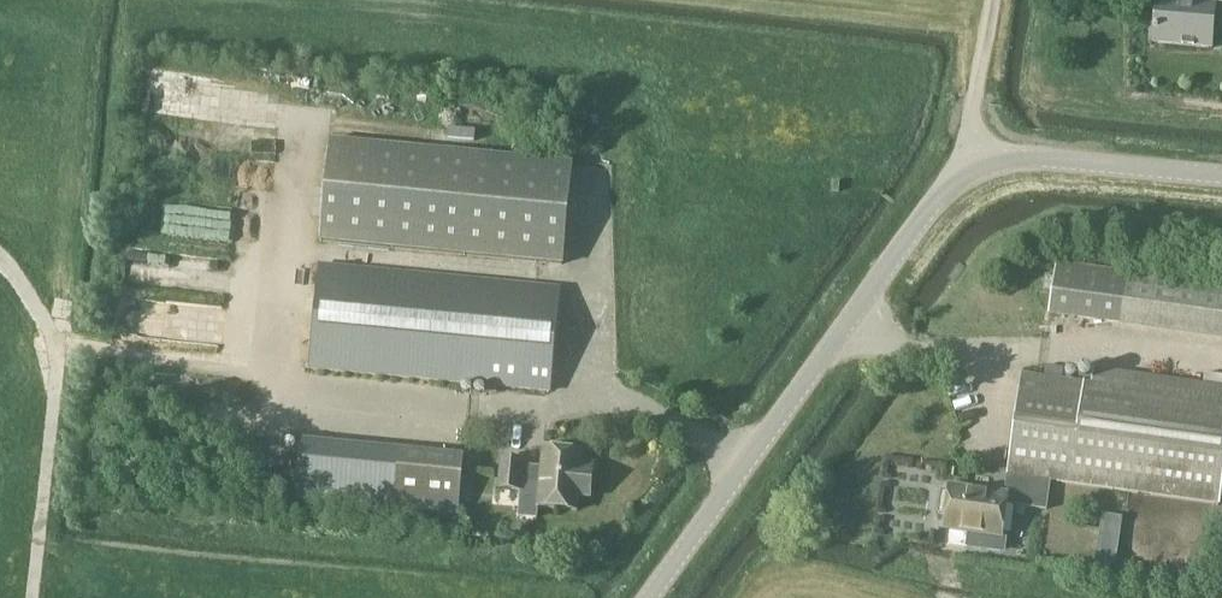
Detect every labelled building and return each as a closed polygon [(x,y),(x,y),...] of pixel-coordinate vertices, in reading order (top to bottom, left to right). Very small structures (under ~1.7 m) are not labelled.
[(1201,4),(1161,0),(1158,0),(1154,43),(1211,48),(1215,4),(1221,4),(1221,0),(1201,0),(1201,4)] [(320,241),(535,262),(562,265),(571,164),(535,160),(329,141),(320,241)] [(840,183),(832,182),(832,191),(839,192),(840,183)] [(1129,274),(1057,264),(1050,313),(1122,323),(1221,337),(1221,287),(1129,274)] [(320,265),(310,369),(549,392),(559,288),(320,265)] [(1202,386),(1221,389),(1221,376),(1204,373),(1202,386)] [(949,489),(944,528),(1002,537),(1007,504),(1046,510),(1050,481),(1219,505),(1221,482),(1221,404),(1024,376),(1006,497),(949,489)] [(296,498),(456,514),(462,457),(301,441),(296,498)] [(578,497),(590,498),(593,469),(581,468),(582,453),(544,450),(542,469),(523,467),(524,462),(502,460),(499,489),(521,491),(522,482),(541,483),(539,507),(577,511),(578,497)]
